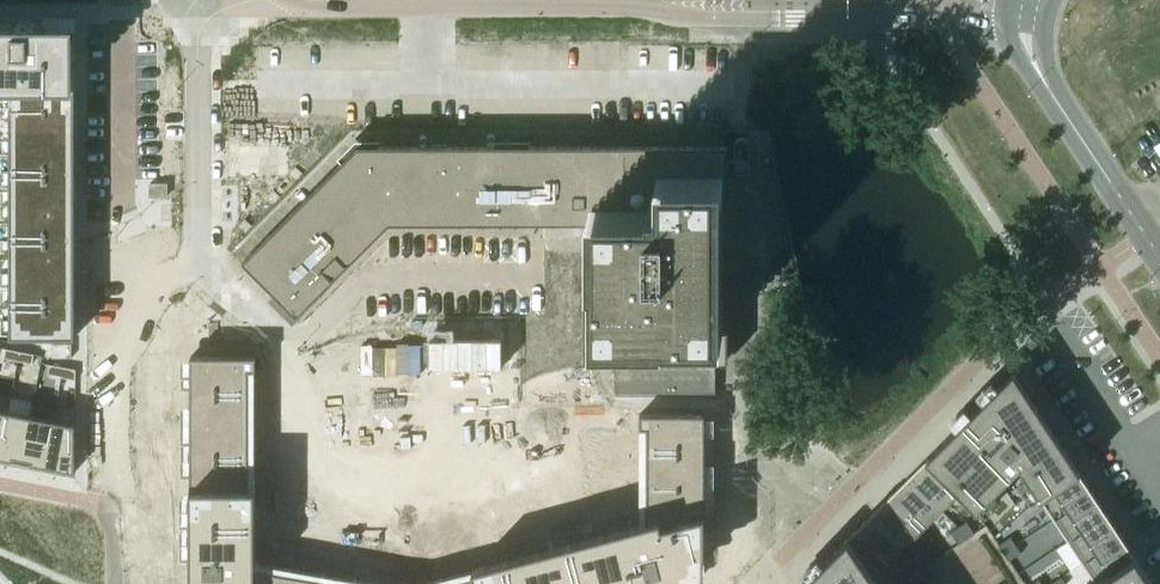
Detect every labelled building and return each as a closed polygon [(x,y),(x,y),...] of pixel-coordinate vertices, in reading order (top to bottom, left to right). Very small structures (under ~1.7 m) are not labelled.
[(10,87),(10,337),(76,337),(76,323),(76,105),(75,22),(12,22),(0,22),(0,87),(10,87)] [(357,144),(241,260),(268,287),(297,316),(350,263),(389,223),(545,223),(545,198),(552,198),(552,147),(552,143),(357,144)] [(552,198),(545,198),(545,223),(584,223),(584,363),(615,363),(714,362),(727,362),(727,143),(552,143),(552,147),(552,198)] [(73,344),(54,344),(54,357),(73,357),(73,344)] [(6,348),(4,358),(18,361),(20,351),(6,348)] [(20,351),(18,361),(32,363),(34,354),(20,351)] [(50,364),(48,374),(62,376),(64,367),(50,364)] [(62,376),(62,377),(76,380),(75,369),(64,367),(62,376)] [(259,558),(259,367),(181,367),(181,583),(398,583),(259,558)] [(1013,372),(927,459),(960,492),(958,493),(976,510),(1019,467),(1039,498),(1079,472),(1013,372)] [(0,455),(0,457),(22,461),(33,404),(32,404),(30,415),(8,411),(0,455)] [(33,404),(22,461),(45,466),(56,408),(33,404)] [(56,408),(45,466),(75,472),(75,424),(55,420),(57,408),(56,408)] [(8,411),(0,409),(0,455),(8,411)] [(638,425),(638,523),(410,583),(705,583),(714,582),(714,425),(638,425)] [(927,459),(909,477),(942,510),(958,493),(960,492),(927,459)] [(1079,472),(1039,498),(1053,519),(1093,493),(1079,472)] [(909,477),(890,495),(924,529),(942,510),(909,477)] [(1093,493),(1053,519),(1068,541),(1107,515),(1093,493)] [(890,495),(872,513),(905,547),(924,529),(890,495)] [(872,513),(854,532),(887,565),(905,547),(872,513)] [(1107,515),(1068,541),(1082,562),(1121,536),(1107,515)] [(966,522),(958,527),(966,539),(974,534),(966,522)] [(958,527),(950,532),(958,544),(966,539),(958,527)] [(802,583),(890,583),(881,571),(887,565),(854,532),(802,583)] [(1121,536),(1082,562),(1095,582),(1096,583),(1136,558),(1121,536)] [(1010,537),(998,545),(1003,553),(1015,545),(1010,537)] [(1015,545),(1003,553),(1009,561),(1021,553),(1015,545)] [(923,551),(915,556),(923,568),(930,563),(923,551)] [(915,556),(907,562),(915,573),(923,568),(915,556)] [(1146,574),(1140,565),(1138,561),(1136,558),(1096,583),(1095,582),(1092,583),(1153,583),(1146,574)]
